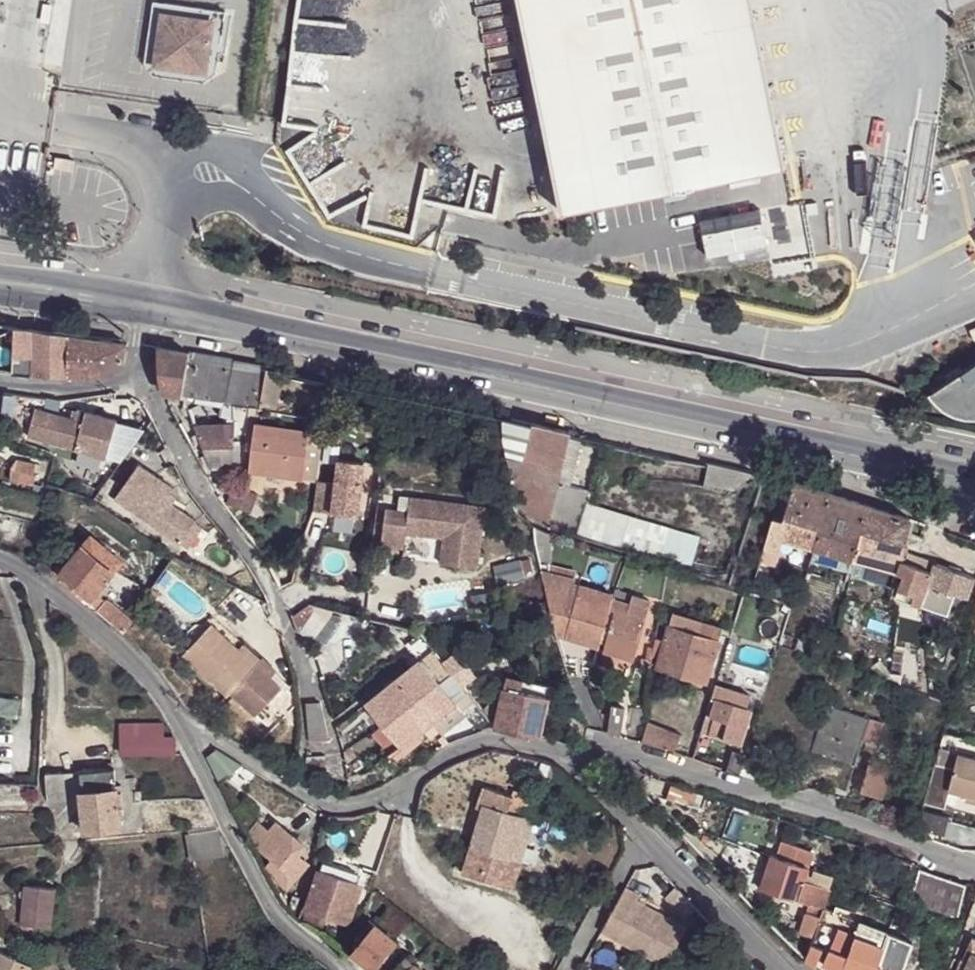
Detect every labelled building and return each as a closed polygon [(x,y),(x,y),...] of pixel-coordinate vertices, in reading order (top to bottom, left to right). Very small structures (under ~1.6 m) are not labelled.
[(781,162),(747,0),(521,0),(566,208),(781,162)] [(154,1),(150,30),(161,32),(165,2),(154,1)] [(226,10),(165,2),(161,32),(150,30),(146,62),(218,72),(226,10)] [(218,72),(146,62),(154,74),(206,81),(218,72)] [(56,157),(54,168),(73,171),(75,160),(56,157)] [(801,204),(759,211),(770,276),(812,269),(801,204)] [(70,337),(16,329),(13,373),(34,376),(66,377),(70,337)] [(70,337),(66,377),(89,378),(106,375),(113,371),(124,364),(128,345),(70,337)] [(191,353),(161,348),(164,384),(167,391),(236,404),(264,409),(271,369),(271,368),(235,361),(191,353)] [(930,393),(938,402),(945,409),(962,416),(974,418),(974,364),(930,393)] [(283,377),(271,369),(264,409),(277,412),(283,377)] [(236,404),(167,391),(170,399),(224,408),(222,414),(222,415),(229,417),(236,418),(236,404)] [(222,414),(190,408),(197,425),(205,447),(211,467),(238,466),(237,440),(237,423),(229,423),(229,417),(222,415),(222,414)] [(78,420),(38,409),(30,438),(109,459),(120,421),(88,412),(85,422),(78,420)] [(80,410),(78,420),(85,422),(88,412),(80,410)] [(539,523),(545,526),(547,527),(559,484),(570,439),(572,433),(505,419),(527,510),(539,523)] [(325,430),(257,421),(250,473),(319,482),(325,430)] [(570,439),(559,484),(571,487),(583,442),(570,439)] [(35,481),(39,464),(20,459),(14,463),(12,475),(35,481)] [(338,485),(319,482),(316,515),(359,519),(367,464),(342,460),(338,485)] [(142,464),(117,500),(183,547),(184,545),(198,524),(199,523),(175,506),(169,501),(174,493),(177,489),(142,464)] [(832,494),(795,483),(785,520),(775,518),(766,548),(781,552),(785,538),(816,547),(832,494)] [(235,485),(229,503),(253,513),(260,494),(244,488),(236,485),(235,485)] [(180,498),(174,493),(169,501),(175,506),(180,498)] [(832,494),(816,547),(900,572),(905,552),(912,519),(832,494)] [(487,506),(412,496),(410,511),(388,508),(383,545),(407,548),(409,532),(445,537),(441,563),(479,568),(487,506)] [(589,503),(579,536),(690,567),(701,537),(589,503)] [(205,529),(198,524),(184,545),(191,550),(205,529)] [(538,545),(539,547),(553,548),(555,548),(556,534),(552,534),(546,532),(536,527),(538,541),(538,545)] [(58,578),(98,613),(107,602),(97,593),(123,562),(93,536),(58,578)] [(537,547),(541,562),(542,562),(553,563),(553,548),(539,547),(537,547)] [(812,561),(896,587),(900,572),(816,547),(812,561)] [(766,548),(762,561),(778,566),(781,552),(766,548)] [(900,572),(896,587),(893,598),(906,602),(902,613),(926,621),(925,605),(951,613),(958,593),(969,596),(974,579),(974,574),(905,552),(900,572)] [(553,563),(542,562),(543,570),(548,585),(579,592),(581,586),(577,584),(579,578),(562,574),(563,570),(556,568),(555,564),(553,563)] [(772,581),(771,588),(783,591),(784,584),(772,581)] [(614,600),(615,595),(581,586),(579,592),(548,585),(546,585),(556,631),(557,631),(569,633),(578,599),(611,608),(614,600)] [(615,595),(614,600),(630,605),(633,596),(616,591),(615,595)] [(628,614),(644,619),(649,600),(633,596),(630,605),(628,614)] [(578,599),(569,633),(602,642),(603,641),(611,608),(578,599)] [(628,614),(630,605),(614,600),(611,608),(603,641),(607,642),(610,629),(616,610),(628,614)] [(98,613),(122,635),(132,623),(107,602),(98,613)] [(302,634),(317,643),(331,620),(318,610),(302,634)] [(616,610),(610,629),(626,634),(640,637),(644,619),(628,614),(616,610)] [(331,620),(317,643),(328,649),(348,618),(334,615),(331,620)] [(674,615),(671,626),(720,640),(723,630),(674,615)] [(210,622),(182,653),(227,695),(229,691),(258,717),(283,689),(269,676),(237,647),(210,622)] [(667,640),(660,668),(680,674),(699,680),(708,683),(720,640),(671,626),(667,640)] [(610,629),(607,642),(623,647),(626,634),(610,629)] [(569,633),(557,631),(559,638),(566,640),(600,650),(602,642),(569,633)] [(800,638),(785,633),(782,646),(795,650),(800,638)] [(607,642),(605,651),(634,660),(640,637),(626,634),(623,647),(607,642)] [(667,640),(659,638),(654,666),(660,668),(667,640)] [(242,643),(237,647),(269,676),(273,671),(242,643)] [(653,668),(656,648),(651,646),(648,660),(644,659),(643,665),(653,668)] [(460,678),(473,668),(460,652),(447,661),(460,678)] [(423,660),(368,705),(384,725),(377,731),(392,751),(400,745),(402,748),(419,734),(425,729),(457,703),(432,672),(423,660)] [(447,661),(432,672),(457,703),(470,692),(465,685),(460,678),(447,661)] [(881,662),(873,668),(883,681),(891,675),(881,662)] [(460,678),(465,685),(478,676),(473,668),(460,678)] [(509,676),(507,686),(551,696),(553,686),(509,676)] [(714,697),(754,709),(756,698),(717,685),(714,697)] [(542,739),(551,696),(507,686),(501,713),(497,730),(542,739)] [(714,697),(703,733),(744,745),(754,709),(714,697)] [(308,706),(310,743),(331,740),(321,702),(308,706)] [(457,703),(425,729),(434,740),(443,733),(445,735),(468,717),(457,703)] [(826,704),(812,751),(855,763),(864,739),(870,718),(826,704)] [(612,707),(608,733),(622,736),(623,708),(612,707)] [(884,722),(870,718),(864,739),(878,743),(884,722)] [(119,737),(164,736),(163,720),(120,722),(119,737)] [(649,723),(642,742),(676,751),(682,736),(649,723)] [(392,751),(388,755),(396,764),(424,741),(419,734),(402,748),(400,745),(392,751)] [(119,737),(121,755),(176,754),(175,735),(164,736),(119,737)] [(937,765),(954,770),(958,755),(941,750),(937,765)] [(209,759),(222,786),(245,766),(220,751),(209,759)] [(734,753),(728,771),(742,775),(748,757),(734,753)] [(927,805),(944,809),(949,793),(968,798),(974,799),(974,758),(958,753),(958,755),(954,770),(937,765),(927,805)] [(751,758),(744,776),(768,784),(774,765),(751,758)] [(883,802),(893,764),(872,758),(860,794),(883,802)] [(63,835),(122,830),(121,815),(126,815),(123,785),(118,786),(116,769),(47,777),(51,810),(61,810),(63,835)] [(487,803),(524,816),(527,807),(511,801),(513,794),(484,785),(477,806),(484,808),(487,803)] [(698,793),(672,785),(667,799),(694,808),(698,793)] [(524,816),(512,858),(523,862),(536,820),(544,823),(553,798),(534,791),(533,794),(515,789),(513,794),(511,801),(527,807),(524,816)] [(968,798),(967,804),(974,807),(974,799),(968,798)] [(473,845),(512,858),(524,816),(487,803),(484,808),(473,845)] [(271,833),(280,824),(266,814),(259,823),(260,823),(271,833)] [(252,834),(259,848),(271,833),(260,823),(252,834)] [(280,824),(271,833),(300,857),(308,846),(280,824)] [(219,828),(189,832),(194,860),(224,855),(219,828)] [(920,830),(919,835),(942,842),(944,837),(920,830)] [(276,881),(288,891),(291,887),(309,865),(300,857),(271,833),(259,848),(274,861),(268,867),(279,876),(276,881)] [(802,936),(815,940),(816,938),(821,922),(824,912),(832,888),(808,880),(817,855),(784,843),(779,859),(773,857),(762,890),(816,907),(812,915),(808,914),(802,936)] [(504,884),(512,858),(473,845),(466,871),(504,884)] [(512,858),(504,884),(515,888),(523,862),(512,858)] [(319,860),(316,872),(322,874),(361,886),(374,890),(379,874),(361,869),(360,874),(319,860)] [(309,865),(291,887),(307,901),(316,871),(309,865)] [(923,871),(912,903),(958,919),(970,887),(923,871)] [(309,910),(349,922),(361,886),(322,874),(309,910)] [(25,884),(20,924),(55,928),(57,889),(25,884)] [(649,953),(671,964),(692,926),(642,899),(645,893),(630,885),(606,929),(649,953)] [(678,886),(667,898),(688,921),(700,909),(678,886)] [(392,906),(378,925),(396,939),(410,920),(392,906)] [(364,941),(350,959),(355,965),(360,958),(373,968),(396,940),(396,939),(378,925),(372,920),(359,937),(364,941)] [(855,946),(882,957),(890,934),(861,922),(852,946),(838,940),(833,951),(851,958),(855,946)] [(913,942),(892,934),(883,958),(879,969),(904,969),(913,942)] [(824,951),(828,944),(816,938),(815,940),(813,946),(824,951)] [(972,939),(964,959),(961,959),(956,969),(974,969),(974,940),(972,939)] [(396,940),(373,968),(371,969),(379,969),(400,943),(396,940)] [(813,946),(808,961),(817,969),(824,951),(813,946)] [(855,946),(851,958),(879,969),(883,958),(882,957),(855,946)] [(848,969),(879,969),(851,958),(833,951),(832,950),(825,966),(834,969),(846,969),(847,969),(848,969)] [(31,966),(1,952),(0,954),(0,969),(29,969),(31,966)] [(640,969),(642,969),(667,969),(671,964),(649,953),(640,969)] [(417,965),(407,956),(394,969),(413,969),(417,965)]
